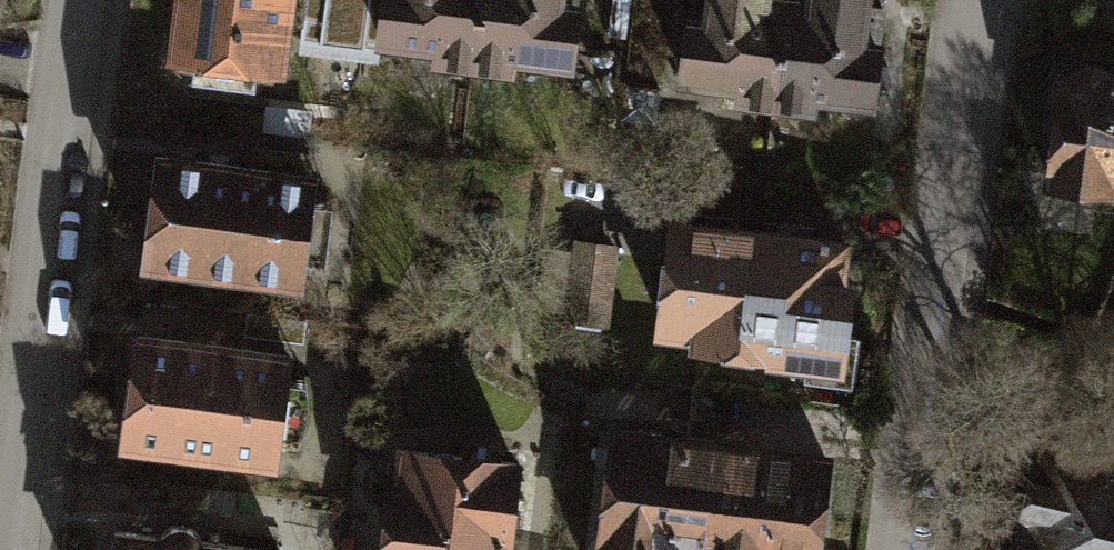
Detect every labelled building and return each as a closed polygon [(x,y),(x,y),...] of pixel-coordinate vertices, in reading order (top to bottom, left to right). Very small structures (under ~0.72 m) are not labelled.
[(285,0),(180,0),(173,52),(277,65),(285,0)] [(301,40),(338,46),(344,0),(306,0),(301,40)] [(338,46),(378,52),(381,38),(386,0),(344,0),(338,46)] [(381,38),(443,46),(441,59),(474,63),(482,0),(386,0),(381,38)] [(474,63),(507,67),(509,54),(569,61),(576,0),(482,0),(474,63)] [(684,78),(746,86),(744,98),(778,102),(790,0),(694,0),(684,78)] [(778,102),(810,106),(812,94),(872,101),(884,6),(866,4),(867,0),(790,0),(778,102)] [(1085,67),(1063,79),(1051,182),(1107,189),(1105,198),(1113,200),(1113,78),(1085,67)] [(162,157),(149,258),(298,278),(311,177),(162,157)] [(779,360),(834,367),(837,341),(842,342),(849,287),(835,285),(840,248),(679,226),(665,332),(699,336),(698,342),(780,353),(779,360)] [(613,253),(576,249),(569,318),(606,322),(613,253)] [(139,337),(125,440),(272,460),(286,356),(139,337)] [(717,447),(615,433),(599,549),(703,549),(717,447)] [(1008,549),(1113,549),(1113,456),(1040,438),(1014,545),(1008,549)] [(717,447),(703,549),(816,549),(827,461),(717,447)] [(405,450),(400,486),(393,485),(385,549),(504,549),(515,465),(405,450)] [(112,549),(237,549),(199,545),(198,537),(193,531),(169,528),(162,530),(158,539),(115,533),(112,549)]
